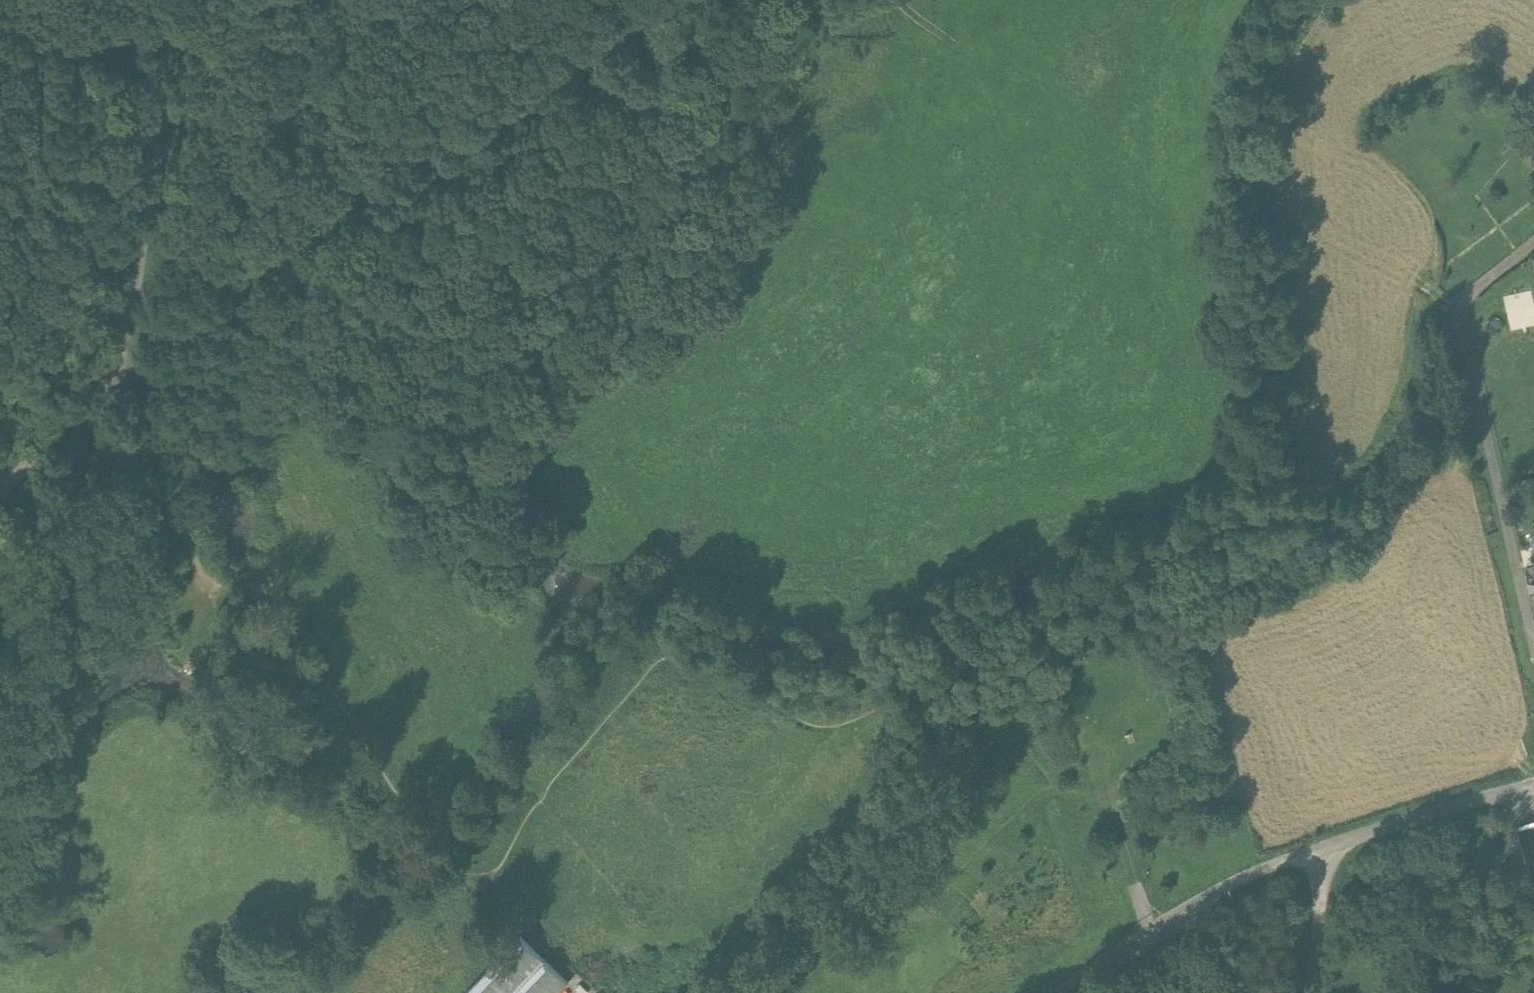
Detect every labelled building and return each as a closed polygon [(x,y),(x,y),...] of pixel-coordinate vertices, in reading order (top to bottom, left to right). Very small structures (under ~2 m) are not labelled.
[(1525,574),(1531,598),(1533,598),(1533,572),(1525,574)] [(576,984),(528,936),(471,992),(567,992),(576,984)]
